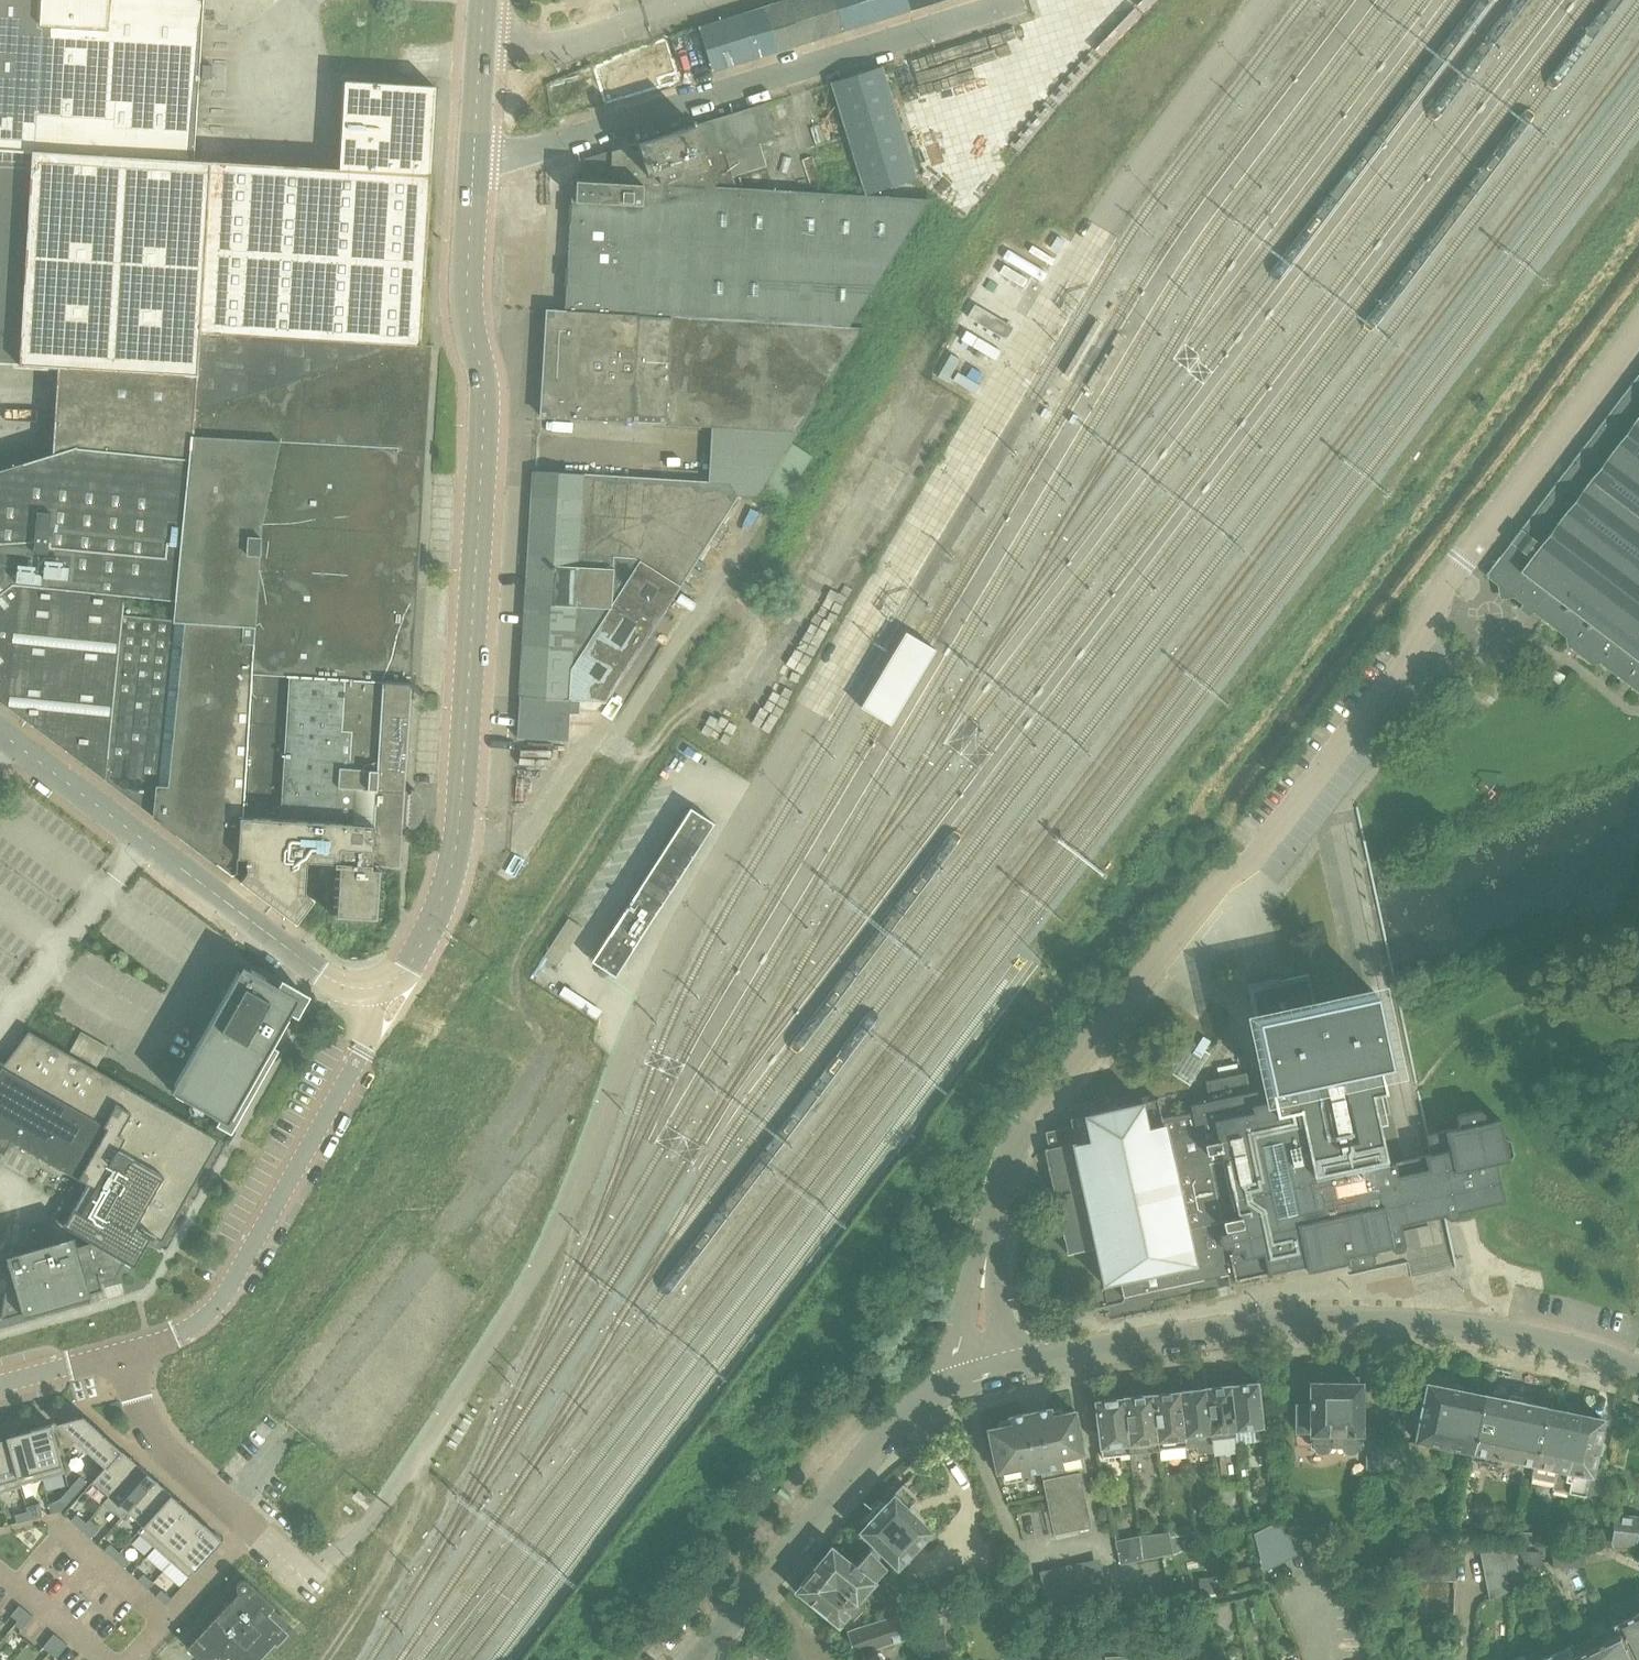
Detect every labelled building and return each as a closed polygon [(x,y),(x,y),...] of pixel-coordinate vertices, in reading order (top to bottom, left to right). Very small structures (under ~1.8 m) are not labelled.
[(80,365),(76,445),(0,468),(0,696),(295,918),(312,895),(304,890),(306,855),(337,857),(333,914),(382,917),(385,862),(401,862),(403,823),(415,824),(419,823),(421,821),(423,819),(424,816),(425,814),(426,798),(425,796),(425,795),(424,792),(422,790),(420,789),(417,788),(405,787),(431,344),(421,344),(431,174),(436,85),(345,80),(340,168),(194,160),(203,0),(0,0),(0,361),(80,365)] [(370,46),(369,42),(391,37),(382,0),(374,0),(332,11),(343,53),(370,46)] [(766,6),(780,50),(802,43),(789,0),(785,0),(766,6)] [(802,43),(847,29),(838,0),(789,0),(802,43)] [(847,29),(909,10),(906,0),(838,0),(847,29)] [(909,10),(934,2),(933,0),(906,0),(909,10)] [(766,6),(745,12),(759,57),(780,50),(766,6)] [(759,57),(745,12),(700,27),(714,71),(759,57)] [(680,81),(668,37),(637,46),(594,68),(605,105),(680,81)] [(883,66),(833,81),(867,194),(918,179),(895,104),(883,66)] [(1032,66),(1016,94),(1033,104),(1050,76),(1032,66)] [(968,100),(958,109),(975,127),(985,117),(968,100)] [(767,102),(699,123),(718,186),(738,187),(734,175),(767,165),(759,142),(777,136),(767,102)] [(615,149),(612,180),(718,186),(699,123),(615,149)] [(586,158),(585,178),(612,180),(615,149),(586,158)] [(712,425),(800,429),(866,326),(850,326),(931,198),(738,187),(718,186),(612,180),(585,178),(585,179),(574,179),(568,288),(568,291),(567,310),(549,309),(549,313),(544,416),(712,425)] [(954,354),(946,374),(984,389),(992,369),(954,354)] [(1486,574),(1508,591),(1568,636),(1569,645),(1593,663),(1602,661),(1638,689),(1638,372),(1486,574)] [(549,740),(569,741),(570,736),(572,712),(578,712),(579,699),(592,700),(606,701),(636,654),(644,642),(673,596),(736,495),(728,482),(709,481),(534,472),(533,488),(529,553),(528,566),(521,697),(520,715),(519,728),(518,738),(549,740)] [(878,717),(890,724),(936,649),(923,641),(906,631),(860,706),(878,717)] [(715,825),(692,810),(594,963),(617,977),(715,825)] [(1046,1130),(1046,1132),(1049,1147),(1045,1148),(1068,1253),(1094,1247),(1103,1285),(1121,1281),(1124,1296),(1228,1274),(1230,1283),(1234,1285),(1256,1280),(1286,1274),(1290,1269),(1306,1266),(1307,1270),(1345,1262),(1352,1266),(1372,1262),(1374,1258),(1372,1249),(1388,1246),(1395,1250),(1402,1248),(1406,1244),(1401,1223),(1445,1213),(1445,1215),(1449,1218),(1455,1217),(1458,1213),(1458,1210),(1504,1201),(1496,1162),(1509,1159),(1509,1158),(1511,1158),(1514,1153),(1511,1140),(1507,1137),(1505,1138),(1500,1117),(1486,1120),(1483,1111),(1480,1109),(1460,1113),(1458,1117),(1460,1126),(1426,1133),(1431,1153),(1387,1162),(1386,1158),(1387,1158),(1378,1116),(1391,1113),(1381,1068),(1391,1065),(1368,961),(1345,966),(1314,973),(1297,977),(1247,988),(1270,1087),(1250,1092),(1246,1073),(1205,1082),(1209,1101),(1190,1106),(1191,1111),(1162,1117),(1158,1098),(1143,1101),(1083,1114),(1070,1117),(1072,1125),(1046,1130)] [(246,963),(174,1089),(231,1121),(295,1009),(275,997),(282,983),(246,963)] [(32,1029),(5,1067),(0,1074),(0,1150),(4,1152),(12,1138),(82,1178),(91,1183),(67,1225),(93,1240),(128,1258),(139,1264),(155,1236),(158,1237),(159,1235),(165,1238),(222,1137),(106,1071),(97,1066),(72,1051),(32,1029)] [(82,1033),(72,1051),(97,1066),(98,1066),(108,1048),(82,1033)] [(93,1240),(92,1241),(78,1245),(76,1237),(9,1256),(6,1276),(0,1278),(0,1289),(5,1288),(1,1317),(92,1291),(90,1283),(96,1281),(119,1275),(128,1258),(93,1240)] [(1257,1382),(1231,1385),(1236,1430),(1237,1443),(1263,1440),(1257,1382)] [(1330,1445),(1340,1445),(1342,1449),(1344,1451),(1346,1453),(1349,1453),(1353,1453),(1356,1452),(1359,1448),(1359,1447),(1366,1447),(1367,1476),(1378,1476),(1383,1426),(1362,1426),(1361,1383),(1311,1382),(1311,1404),(1298,1405),(1297,1431),(1313,1431),(1313,1445),(1315,1446),(1316,1448),(1318,1450),(1320,1451),(1322,1452),(1325,1452),(1327,1451),(1329,1449),(1330,1448),(1330,1445)] [(1471,1458),(1472,1458),(1485,1395),(1428,1383),(1424,1403),(1423,1403),(1419,1420),(1420,1420),(1416,1439),(1473,1450),(1471,1458)] [(1236,1430),(1231,1385),(1207,1388),(1211,1433),(1213,1450),(1238,1447),(1237,1443),(1236,1430)] [(1207,1388),(1181,1391),(1185,1434),(1196,1433),(1198,1452),(1213,1451),(1213,1450),(1211,1433),(1207,1388)] [(1181,1391),(1152,1394),(1159,1447),(1186,1444),(1185,1434),(1181,1391)] [(1152,1393),(1124,1397),(1123,1397),(1130,1453),(1158,1449),(1158,1447),(1159,1447),(1152,1394),(1152,1393)] [(1485,1395),(1472,1458),(1497,1463),(1499,1456),(1535,1463),(1532,1476),(1546,1407),(1485,1395)] [(1130,1453),(1123,1397),(1095,1400),(1101,1456),(1130,1453)] [(1011,1423),(988,1428),(997,1470),(1019,1465),(1021,1472),(1041,1468),(1054,1534),(1092,1526),(1081,1472),(1087,1471),(1074,1410),(1052,1414),(1050,1407),(1009,1416),(1011,1423)] [(1546,1407),(1532,1476),(1553,1480),(1552,1489),(1569,1492),(1572,1482),(1566,1481),(1579,1414),(1546,1407)] [(1572,1482),(1569,1492),(1585,1495),(1591,1496),(1602,1489),(1605,1477),(1600,1469),(1593,1468),(1603,1419),(1579,1414),(1566,1481),(1572,1482)] [(83,1415),(56,1422),(105,1466),(106,1467),(121,1449),(83,1415)] [(52,1423),(29,1430),(42,1478),(65,1472),(52,1423)] [(29,1430),(6,1436),(7,1438),(8,1437),(20,1484),(21,1484),(42,1478),(29,1430)] [(1412,1469),(1417,1440),(1387,1433),(1381,1464),(1398,1467),(1412,1469)] [(0,1439),(0,1492),(22,1486),(21,1484),(20,1484),(8,1437),(7,1438),(0,1439)] [(105,1466),(92,1480),(109,1495),(110,1496),(138,1464),(121,1449),(106,1467),(105,1466)] [(109,1495),(104,1501),(118,1514),(122,1517),(128,1512),(127,1511),(155,1479),(138,1464),(110,1496),(109,1495)] [(80,1476),(70,1487),(77,1493),(87,1481),(80,1476)] [(155,1479),(127,1511),(128,1512),(143,1525),(143,1526),(172,1494),(155,1479)] [(903,1485),(860,1531),(897,1566),(932,1530),(909,1508),(918,1498),(903,1485)] [(70,1487),(60,1499),(66,1505),(77,1493),(70,1487)] [(143,1525),(137,1531),(155,1547),(188,1509),(172,1494),(143,1526),(143,1525)] [(39,1503),(26,1506),(27,1510),(30,1519),(43,1516),(39,1503)] [(188,1509),(155,1547),(172,1561),(205,1524),(188,1509)] [(27,1510),(15,1514),(17,1523),(30,1519),(27,1510)] [(77,1513),(71,1520),(80,1529),(86,1522),(77,1513)] [(1614,1514),(1612,1543),(1637,1546),(1637,1544),(1638,1544),(1638,1517),(1614,1514)] [(86,1522),(80,1529),(90,1538),(99,1528),(89,1519),(86,1522)] [(205,1524),(172,1561),(189,1577),(223,1540),(205,1524)] [(1295,1545),(1276,1524),(1256,1534),(1262,1561),(1295,1545)] [(1532,1544),(1533,1531),(1521,1531),(1519,1544),(1532,1544)] [(1121,1563),(1143,1559),(1140,1534),(1116,1539),(1121,1563)] [(110,1543),(104,1550),(114,1559),(120,1552),(110,1543)] [(832,1546),(814,1568),(857,1603),(886,1567),(870,1550),(857,1566),(832,1546)] [(1490,1599),(1528,1582),(1513,1549),(1480,1547),(1490,1599)] [(1524,1564),(1546,1565),(1540,1551),(1519,1550),(1524,1564)] [(120,1552),(114,1559),(124,1568),(130,1561),(120,1552)] [(1586,1566),(1586,1552),(1553,1553),(1553,1566),(1586,1566)] [(1071,1618),(1091,1614),(1079,1560),(1060,1565),(1071,1618)] [(902,1566),(894,1574),(905,1586),(890,1597),(896,1605),(915,1596),(909,1588),(915,1581),(902,1566)] [(857,1603),(814,1568),(796,1590),(839,1625),(847,1615),(853,1619),(864,1609),(857,1603)] [(138,1580),(148,1589),(153,1582),(143,1573),(138,1580)] [(189,1646),(203,1659),(210,1659),(215,1655),(213,1653),(222,1644),(224,1645),(245,1622),(239,1617),(263,1592),(250,1580),(249,1579),(246,1578),(244,1578),(242,1579),(240,1581),(239,1582),(238,1585),(238,1587),(239,1589),(241,1591),(189,1646)] [(161,1589),(155,1596),(165,1605),(171,1598),(161,1589)] [(210,1659),(257,1659),(291,1625),(273,1608),(276,1605),(263,1592),(239,1617),(245,1622),(224,1645),(222,1644),(213,1653),(215,1655),(210,1659)] [(19,1604),(10,1615),(17,1621),(26,1610),(19,1604)] [(878,1613),(880,1620),(848,1631),(855,1655),(909,1637),(901,1613),(897,1615),(894,1605),(878,1613)] [(1614,1625),(1630,1659),(1638,1659),(1638,1612),(1636,1613),(1632,1605),(1609,1616),(1614,1625)] [(17,1621),(14,1624),(21,1630),(33,1616),(26,1610),(17,1621)] [(1582,1639),(1592,1659),(1630,1659),(1614,1625),(1605,1628),(1602,1621),(1589,1626),(1593,1634),(1582,1639)] [(947,1647),(944,1625),(923,1627),(926,1650),(947,1647)] [(54,1633),(43,1647),(49,1652),(61,1638),(54,1633)] [(61,1638),(49,1652),(56,1658),(67,1644),(61,1638)] [(1560,1659),(1592,1659),(1582,1639),(1571,1645),(1575,1653),(1560,1659)] [(1139,1659),(1153,1659),(1150,1642),(1136,1644),(1139,1659)] [(1371,1646),(1357,1647),(1357,1659),(1371,1659),(1371,1646)]
